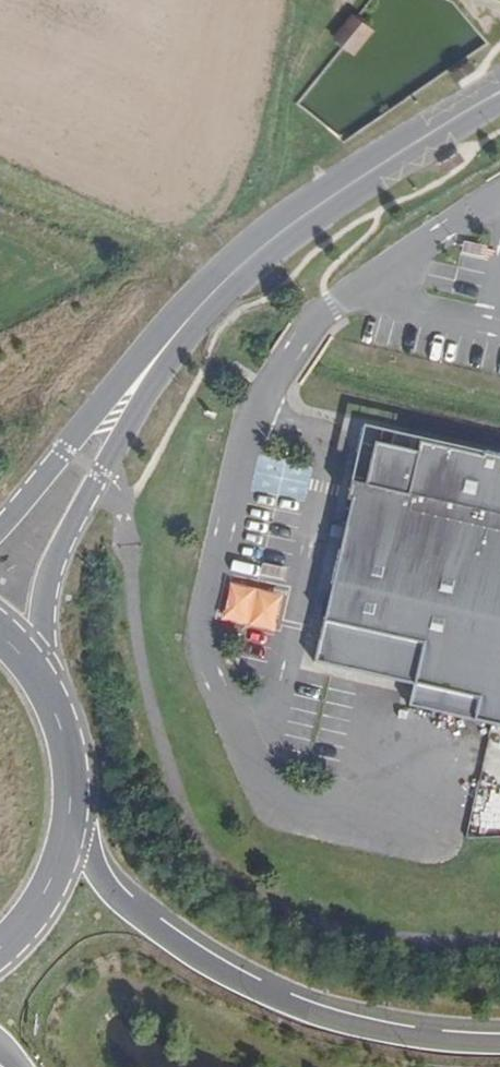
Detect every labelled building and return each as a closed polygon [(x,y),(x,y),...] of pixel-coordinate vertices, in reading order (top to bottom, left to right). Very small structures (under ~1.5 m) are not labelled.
[(354,57),(375,32),(358,18),(337,44),(343,48),(354,57)] [(469,63),(453,73),(459,82),(475,72),(469,63)] [(457,156),(440,165),(444,172),(461,163),(457,156)] [(418,446),(392,439),(389,451),(414,458),(418,446)] [(482,457),(481,462),(418,446),(414,458),(389,451),(373,448),(370,467),(367,483),(357,482),(313,663),(409,689),(407,708),(499,730),(499,461),(482,457)] [(276,632),(287,593),(233,578),(223,617),(276,632)]
